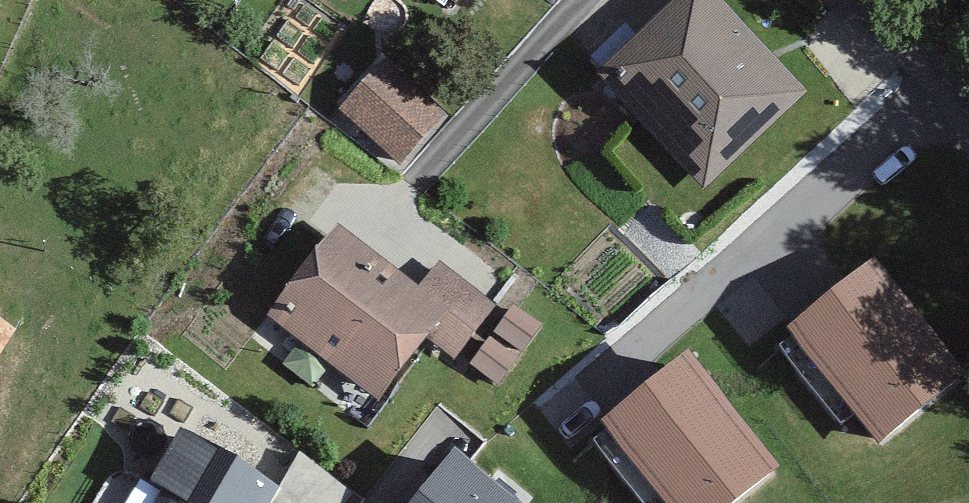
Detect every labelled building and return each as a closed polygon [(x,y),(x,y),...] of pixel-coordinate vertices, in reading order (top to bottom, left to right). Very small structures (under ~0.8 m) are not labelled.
[(459,9),(464,0),(444,0),(459,9)] [(718,0),(673,0),(593,74),(702,190),(806,94),(718,0)] [(448,112),(378,58),(333,115),(403,169),(448,112)] [(446,313),(331,230),(262,324),(377,408),(446,313)] [(968,373),(875,258),(788,327),(881,442),(968,373)] [(508,300),(472,363),(504,381),(539,318),(508,300)] [(0,331),(0,373),(17,341),(0,331)] [(686,351),(600,420),(667,502),(732,502),(779,466),(686,351)] [(182,436),(138,502),(266,502),(272,494),(182,436)] [(456,448),(409,502),(521,502),(456,448)]
